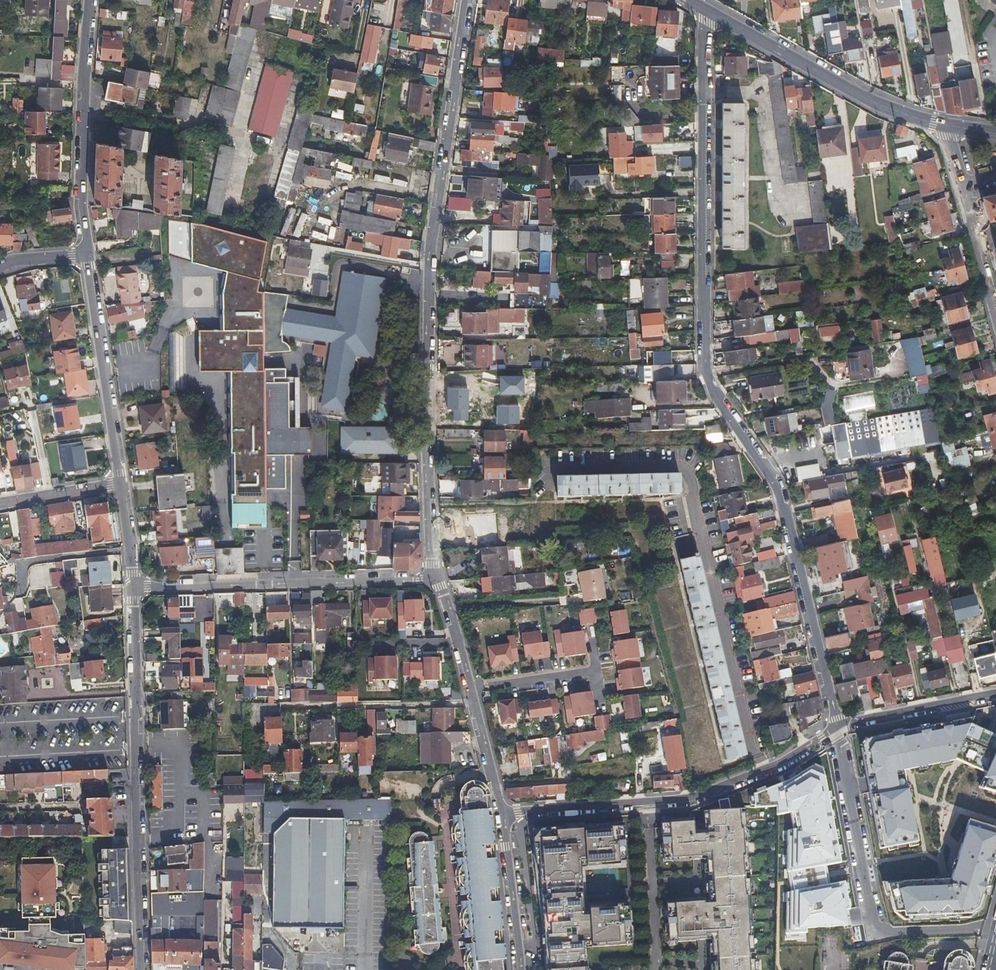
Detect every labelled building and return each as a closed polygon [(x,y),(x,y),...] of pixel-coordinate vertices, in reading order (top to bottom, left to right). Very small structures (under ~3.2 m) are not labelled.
[(36,14),(46,15),(47,0),(26,0),(25,13),(36,14)] [(52,35),(62,35),(66,36),(67,19),(65,19),(66,0),(54,0),(52,35)] [(183,1),(183,0),(174,0),(173,11),(176,11),(174,21),(180,22),(181,14),(183,1)] [(245,0),(234,0),(228,24),(232,25),(239,26),(236,35),(222,86),(213,84),(204,118),(230,125),(256,29),(244,26),(239,24),(244,4),(245,0)] [(244,4),(249,5),(269,9),(271,1),(271,0),(245,0),(244,4)] [(347,0),(334,0),(329,25),(347,28),(352,1),(347,0)] [(396,29),(399,29),(401,16),(402,16),(405,0),(407,1),(407,0),(397,0),(393,28),(396,29)] [(434,11),(449,14),(451,0),(435,0),(434,11)] [(485,22),(505,25),(509,0),(488,0),(485,22)] [(539,6),(568,9),(569,0),(540,0),(539,6)] [(586,13),(585,15),(606,17),(608,0),(587,0),(586,13)] [(771,0),(773,20),(801,16),(799,0),(772,0),(771,0)] [(869,0),(856,0),(857,9),(870,7),(869,0)] [(928,17),(927,9),(925,9),(923,0),(917,0),(920,19),(928,17)] [(952,53),(952,55),(966,52),(957,0),(942,0),(952,53)] [(244,26),(249,5),(244,4),(239,24),(244,26)] [(629,22),(641,23),(653,24),(654,8),(631,5),(630,19),(629,22)] [(675,35),(676,24),(677,13),(658,10),(657,20),(655,20),(654,35),(675,36),(675,35)] [(433,13),(431,13),(428,13),(426,22),(432,22),(431,29),(447,31),(449,14),(434,11),(433,13)] [(907,37),(911,36),(916,35),(913,12),(903,14),(907,37)] [(186,15),(181,14),(180,22),(180,23),(189,25),(190,19),(186,18),(186,15)] [(843,52),(838,25),(838,22),(832,23),(830,14),(812,16),(815,34),(827,32),(830,54),(843,52)] [(507,40),(514,41),(517,19),(509,18),(507,40)] [(621,26),(629,26),(629,22),(630,19),(621,18),(621,26)] [(517,19),(514,41),(524,42),(527,20),(517,19)] [(860,21),(863,36),(873,33),(870,19),(860,21)] [(528,22),(527,35),(542,37),(543,30),(540,24),(528,22)] [(374,53),(379,27),(366,24),(361,50),(374,53)] [(843,24),(838,25),(843,52),(844,60),(864,57),(860,35),(848,37),(847,32),(845,32),(843,24)] [(223,27),(221,32),(236,35),(239,26),(232,25),(231,28),(223,27)] [(475,28),(473,46),(470,64),(481,66),(483,52),(486,52),(489,30),(475,28)] [(311,41),(313,33),(287,29),(286,37),(311,41)] [(119,59),(121,39),(115,39),(115,33),(104,33),(102,58),(119,59)] [(420,36),(416,35),(412,34),(410,43),(431,47),(433,37),(420,35),(420,36)] [(51,59),(50,76),(50,79),(65,80),(65,75),(58,75),(59,61),(60,61),(62,35),(52,35),(51,59)] [(623,59),(624,54),(624,48),(606,47),(605,57),(609,57),(623,59)] [(561,62),(562,57),(563,52),(538,49),(537,60),(561,62)] [(883,53),(883,55),(884,56),(879,57),(883,77),(901,73),(897,50),(883,53)] [(949,66),(946,53),(935,55),(937,65),(937,68),(946,67),(949,66)] [(438,57),(432,56),(427,55),(426,56),(420,54),(417,70),(435,73),(438,57)] [(651,66),(677,65),(677,58),(652,57),(651,66)] [(746,75),(746,66),(746,57),(725,57),(725,75),(746,75)] [(50,76),(51,59),(36,58),(36,76),(50,76)] [(782,76),(781,70),(780,64),(772,59),(774,75),(782,76)] [(248,127),(261,130),(275,133),(291,71),(264,64),(248,127)] [(74,65),(68,65),(62,65),(62,72),(68,73),(67,80),(73,80),(74,65)] [(623,81),(624,66),(612,65),(611,80),(623,81)] [(678,98),(677,65),(651,66),(644,66),(645,79),(650,79),(651,98),(678,98)] [(930,80),(939,79),(937,68),(937,65),(928,66),(930,80)] [(149,71),(127,67),(123,84),(145,89),(149,71)] [(941,88),(942,97),(945,112),(963,114),(962,111),(957,86),(949,87),(947,74),(946,67),(937,68),(939,79),(941,88)] [(332,68),(329,86),(352,91),(356,73),(332,68)] [(483,87),(491,86),(500,86),(499,69),(483,69),(483,87)] [(926,73),(921,74),(917,75),(916,71),(913,71),(917,96),(930,94),(926,73)] [(955,72),(947,74),(949,87),(957,86),(955,72)] [(419,81),(435,84),(436,77),(421,74),(419,81)] [(787,112),(783,86),(782,78),(782,76),(768,77),(786,184),(799,183),(797,176),(787,112)] [(792,77),(782,78),(783,86),(787,112),(790,112),(789,106),(796,105),(795,98),(794,88),(792,77)] [(964,84),(957,86),(962,111),(972,109),(972,106),(978,105),(973,78),(963,80),(964,84)] [(123,84),(108,81),(105,98),(136,104),(135,108),(140,109),(145,89),(123,84)] [(431,108),(430,108),(429,108),(432,85),(412,82),(409,110),(430,113),(431,108)] [(806,86),(794,88),(795,98),(799,98),(800,110),(803,109),(804,112),(807,112),(810,127),(815,126),(810,83),(806,83),(806,86)] [(38,110),(49,110),(59,110),(60,87),(38,86),(38,110)] [(618,88),(613,88),(608,88),(608,92),(612,92),(613,102),(619,102),(618,88)] [(932,90),(934,98),(942,97),(941,88),(932,90)] [(483,116),(488,117),(493,117),(494,102),(495,94),(485,93),(483,116)] [(986,94),(988,109),(994,108),(992,93),(986,94)] [(511,96),(495,94),(494,102),(511,103),(511,96)] [(172,116),(179,117),(186,119),(190,98),(176,95),(172,116)] [(934,98),(932,99),(935,110),(945,112),(942,97),(934,98)] [(362,113),(364,105),(354,102),(352,111),(362,113)] [(720,248),(731,248),(742,248),(743,102),(722,102),(720,248)] [(312,110),(304,109),(297,107),(287,147),(302,150),(302,147),(310,119),(311,113),(312,110)] [(620,126),(633,126),(642,126),(628,110),(620,111),(620,126)] [(44,133),(44,123),(44,112),(26,113),(25,135),(44,133)] [(310,119),(345,126),(346,120),(311,113),(310,119)] [(498,121),(499,121),(509,122),(509,114),(498,113),(498,121)] [(519,114),(518,121),(527,123),(528,116),(519,114)] [(346,120),(345,126),(344,131),(365,135),(367,125),(346,120)] [(499,121),(499,122),(499,123),(505,127),(513,128),(513,132),(526,133),(527,123),(509,122),(499,121)] [(691,138),(691,122),(668,124),(668,132),(683,131),(684,138),(691,138)] [(472,123),(471,134),(494,135),(495,127),(493,127),(493,124),(472,123)] [(642,126),(643,133),(643,140),(661,139),(661,124),(642,125),(642,126)] [(897,124),(895,129),(894,134),(901,137),(905,127),(897,124)] [(121,133),(119,146),(120,146),(132,149),(141,151),(147,152),(150,132),(120,127),(119,133),(121,133)] [(818,155),(831,154),(844,152),(841,127),(815,130),(818,155)] [(367,158),(371,159),(374,160),(380,130),(373,129),(367,158)] [(389,132),(386,145),(384,157),(405,161),(410,137),(389,132)] [(632,151),(632,141),(624,141),(624,132),(609,133),(610,158),(615,157),(625,157),(625,151),(632,151)] [(494,135),(471,134),(470,150),(489,151),(491,151),(493,152),(494,141),(494,135)] [(870,159),(870,162),(871,165),(879,164),(878,158),(886,157),(883,135),(859,138),(860,149),(850,150),(853,175),(864,174),(862,160),(870,159)] [(436,143),(428,141),(420,139),(418,148),(435,151),(436,143)] [(118,206),(120,146),(119,146),(116,146),(96,142),(95,202),(118,206)] [(907,154),(911,152),(915,151),(912,142),(903,145),(907,154)] [(59,144),(39,143),(37,179),(57,179),(57,172),(58,172),(59,144)] [(206,211),(213,213),(220,215),(233,148),(220,145),(206,211)] [(302,150),(293,183),(299,184),(299,182),(328,189),(332,168),(338,169),(340,159),(337,158),(338,155),(302,147),(302,150)] [(141,151),(132,149),(131,158),(140,160),(141,151)] [(293,183),(300,154),(286,150),(275,195),(288,199),(293,183)] [(489,161),(489,151),(470,150),(461,150),(461,159),(489,161)] [(516,162),(527,163),(537,163),(538,180),(552,181),(553,160),(548,160),(548,155),(541,155),(516,153),(516,157),(516,162)] [(154,211),(168,213),(178,214),(179,158),(155,154),(154,211)] [(636,156),(629,157),(625,157),(615,157),(615,162),(627,161),(627,171),(653,170),(652,157),(636,158),(636,156)] [(689,156),(678,156),(678,169),(689,169),(689,156)] [(371,167),(372,160),(352,157),(351,165),(371,167)] [(918,179),(937,174),(933,158),(914,163),(918,179)] [(570,190),(584,189),(598,188),(597,175),(608,174),(608,164),(597,164),(568,165),(570,190)] [(389,174),(388,180),(404,182),(405,175),(389,174)] [(941,189),(937,174),(918,179),(922,194),(941,189)] [(470,198),(495,199),(496,178),(469,176),(467,198),(470,198)] [(815,224),(827,223),(822,181),(808,183),(815,224)] [(307,187),(307,194),(324,195),(325,189),(307,187)] [(539,199),(538,224),(552,224),(552,217),(551,189),(536,189),(536,199),(539,199)] [(343,210),(357,213),(362,192),(355,190),(355,193),(346,191),(343,210)] [(373,216),(385,218),(393,220),(398,221),(402,198),(378,193),(373,216)] [(981,197),(988,219),(995,217),(995,193),(981,197)] [(470,211),(470,198),(467,198),(448,196),(446,209),(470,211)] [(652,216),(674,215),(673,196),(650,197),(650,216),(652,216)] [(55,207),(69,207),(69,197),(55,197),(55,207)] [(236,207),(238,200),(228,197),(226,204),(236,207)] [(500,214),(499,224),(521,224),(523,199),(503,198),(503,207),(502,214),(500,214)] [(929,219),(948,213),(944,198),(925,203),(929,219)] [(132,199),(130,208),(141,209),(142,200),(132,199)] [(46,211),(46,214),(47,218),(44,219),(44,222),(72,218),(70,207),(46,211)] [(140,212),(107,208),(107,216),(111,216),(112,235),(131,233),(131,227),(155,227),(154,214),(140,212)] [(289,233),(289,234),(298,237),(307,214),(290,208),(281,230),(289,233)] [(390,236),(393,220),(385,218),(373,216),(357,213),(343,210),(340,210),(337,226),(362,230),(364,231),(390,236)] [(884,214),(888,240),(897,239),(893,213),(884,214)] [(952,229),(948,213),(929,219),(933,234),(952,229)] [(674,233),(674,215),(652,216),(652,234),(655,234),(674,233)] [(268,526),(266,487),(264,367),(263,351),(263,291),(258,290),(267,241),(204,224),(168,219),(168,256),(226,271),(221,294),(222,330),(198,330),(198,332),(217,371),(230,371),(234,527),(268,526)] [(314,240),(319,224),(312,222),(308,238),(314,240)] [(0,224),(0,242),(13,242),(12,233),(12,223),(0,224)] [(830,249),(827,223),(815,224),(795,227),(799,253),(830,249)] [(540,251),(544,251),(551,251),(552,224),(538,224),(538,229),(518,228),(518,230),(493,229),(492,251),(520,251),(522,252),(522,251),(528,251),(528,249),(536,249),(537,251),(540,251)] [(368,242),(380,244),(379,249),(392,251),(393,246),(404,249),(406,239),(390,236),(364,231),(362,239),(368,240),(368,242)] [(26,233),(12,233),(13,242),(13,250),(21,249),(21,241),(26,241),(26,233)] [(674,252),(674,233),(655,234),(655,252),(665,252),(674,252)] [(360,244),(344,242),(342,248),(358,251),(360,244)] [(286,247),(286,248),(283,248),(282,254),(286,254),(284,266),(306,268),(308,249),(286,247)] [(391,257),(392,251),(379,249),(378,254),(391,257)] [(942,261),(944,269),(962,264),(958,249),(949,252),(950,259),(942,261)] [(521,271),(522,252),(520,251),(492,251),(492,271),(493,271),(514,271),(521,271)] [(522,251),(522,252),(521,271),(543,271),(544,251),(540,251),(537,251),(528,251),(522,251)] [(610,252),(598,252),(588,252),(588,265),(598,264),(598,276),(609,276),(610,252)] [(675,260),(674,252),(665,252),(665,260),(675,260)] [(962,264),(944,269),(946,279),(956,276),(957,282),(967,280),(962,264)] [(137,270),(118,273),(119,293),(121,293),(122,303),(141,301),(140,290),(139,290),(137,270)] [(330,341),(320,405),(342,409),(352,353),(369,356),(381,277),(342,271),(334,317),(283,310),(279,333),(330,341)] [(488,271),(472,271),(472,286),(487,287),(488,271)] [(510,291),(509,308),(522,308),(547,308),(549,293),(550,272),(543,271),(521,271),(514,271),(493,271),(494,280),(514,280),(514,288),(528,288),(528,280),(533,280),(533,285),(541,285),(541,291),(510,291)] [(737,299),(756,296),(804,291),(802,280),(778,283),(777,274),(759,276),(760,286),(754,286),(753,271),(726,273),(729,300),(737,299)] [(644,309),(655,308),(666,308),(666,276),(644,277),(644,309)] [(35,298),(32,277),(16,279),(17,301),(18,301),(20,313),(39,311),(37,297),(35,298)] [(323,279),(304,280),(305,293),(323,293),(323,279)] [(281,282),(265,280),(263,287),(280,289),(281,282)] [(976,289),(975,283),(966,285),(967,291),(976,289)] [(263,291),(263,351),(290,350),(289,347),(287,344),(286,344),(284,342),(281,341),(279,333),(283,310),(285,293),(264,290),(263,291)] [(944,310),(964,305),(961,293),(941,299),(944,310)] [(758,314),(756,296),(737,299),(738,304),(734,305),(736,317),(758,314)] [(122,303),(106,304),(111,322),(133,316),(134,318),(145,315),(143,301),(141,301),(122,303)] [(967,317),(964,305),(944,310),(947,322),(967,317)] [(462,313),(462,333),(485,333),(496,332),(496,321),(498,321),(522,321),(522,308),(509,308),(498,308),(485,308),(485,312),(462,313)] [(774,329),(772,312),(763,313),(765,330),(774,329)] [(54,338),(64,336),(74,335),(71,313),(51,316),(54,338)] [(763,313),(758,314),(736,317),(738,334),(745,333),(765,330),(763,313)] [(652,336),(647,337),(643,337),(643,346),(660,345),(660,334),(662,334),(661,314),(642,315),(642,335),(652,334),(652,336)] [(873,326),(871,326),(869,326),(870,334),(874,333),(874,340),(882,339),(879,318),(872,319),(873,326)] [(799,341),(797,327),(787,329),(789,342),(799,341)] [(774,329),(765,330),(745,333),(746,342),(775,338),(776,344),(787,343),(785,328),(774,329)] [(954,345),(973,340),(970,328),(950,333),(954,345)] [(199,372),(217,371),(198,332),(199,372)] [(918,337),(902,339),(911,376),(926,374),(918,337)] [(0,352),(0,359),(26,352),(26,347),(22,339),(8,343),(10,349),(0,352)] [(977,353),(973,340),(954,345),(957,358),(977,353)] [(462,366),(474,366),(486,366),(486,345),(462,346),(462,366)] [(63,372),(79,370),(76,348),(53,352),(57,373),(63,372)] [(727,365),(737,363),(748,362),(746,348),(725,351),(727,365)] [(851,378),(862,377),(873,375),(869,350),(847,353),(851,378)] [(653,352),(654,366),(670,365),(670,352),(653,352)] [(22,365),(16,366),(9,367),(8,364),(3,365),(8,392),(31,387),(25,358),(21,359),(22,365)] [(972,373),(974,380),(993,375),(989,360),(979,363),(981,370),(972,373)] [(630,382),(653,381),(671,381),(670,365),(654,366),(629,366),(630,382)] [(264,367),(266,487),(286,486),(286,452),(312,452),(311,424),(301,424),(289,425),(288,380),(273,380),(273,376),(285,375),(285,366),(264,367)] [(941,367),(931,370),(932,375),(943,373),(941,367)] [(84,369),(79,370),(63,372),(67,396),(87,393),(84,369)] [(782,393),(780,383),(779,373),(750,377),(753,397),(782,393)] [(273,376),(273,380),(288,380),(289,425),(301,424),(300,374),(285,375),(273,376)] [(974,380),(977,390),(986,387),(988,394),(995,391),(995,386),(993,375),(974,380)] [(671,381),(653,381),(653,384),(657,384),(657,402),(685,402),(684,380),(671,381)] [(596,383),(597,387),(597,391),(627,390),(626,382),(596,383)] [(511,389),(497,389),(484,388),(484,399),(511,400),(527,400),(536,401),(537,392),(510,391),(511,389)] [(604,418),(631,417),(631,409),(623,409),(623,400),(584,401),(585,410),(594,410),(603,410),(604,418)] [(142,431),(153,430),(164,429),(162,404),(140,406),(142,431)] [(55,409),(56,420),(58,431),(79,427),(75,406),(55,409)] [(843,443),(922,427),(918,408),(831,424),(837,455),(844,454),(843,443)] [(595,418),(604,418),(603,410),(594,410),(595,418)] [(660,431),(672,431),(684,431),(684,410),(660,411),(660,431)] [(995,429),(995,412),(984,415),(988,431),(995,429)] [(768,436),(778,434),(787,432),(784,413),(764,417),(768,436)] [(651,432),(651,427),(651,423),(630,424),(630,432),(651,432)] [(342,449),(374,449),(407,448),(406,424),(341,426),(342,449)] [(707,444),(722,441),(719,424),(704,427),(707,444)] [(843,443),(844,454),(845,457),(924,442),(922,427),(843,443)] [(484,430),(484,441),(484,451),(505,451),(505,430),(484,430)] [(524,441),(524,455),(532,455),(533,430),(524,430),(524,441)] [(156,467),(155,453),(153,438),(137,440),(140,468),(156,467)] [(59,446),(61,459),(63,472),(85,469),(81,442),(59,446)] [(725,444),(713,445),(715,458),(727,457),(725,444)] [(720,489),(730,487),(741,485),(736,456),(714,460),(720,489)] [(505,478),(505,468),(505,458),(485,458),(485,478),(505,478)] [(964,458),(953,461),(955,467),(966,464),(964,458)] [(389,479),(389,492),(403,492),(402,479),(405,479),(404,459),(383,460),(384,480),(389,479)] [(29,463),(20,465),(25,488),(34,487),(29,463)] [(795,467),(798,479),(821,475),(819,463),(795,467)] [(165,465),(166,475),(178,473),(177,464),(165,465)] [(20,465),(10,467),(15,490),(25,488),(20,465)] [(881,474),(885,490),(907,485),(903,469),(881,474)] [(178,473),(166,475),(160,475),(162,491),(158,491),(160,509),(174,508),(185,507),(182,473),(178,473)] [(832,501),(848,497),(842,473),(801,481),(803,488),(809,486),(812,498),(831,494),(832,501)] [(557,478),(557,488),(557,498),(679,495),(679,475),(557,478)] [(486,480),(486,490),(521,490),(521,500),(531,500),(532,479),(486,480)] [(481,490),(486,490),(486,480),(460,480),(461,498),(481,498),(481,490)] [(395,510),(404,510),(404,492),(403,492),(389,492),(379,493),(378,518),(394,519),(395,510)] [(741,516),(746,515),(742,492),(712,497),(714,505),(719,504),(720,508),(724,507),(725,510),(716,511),(719,521),(736,518),(741,516)] [(852,517),(848,497),(832,501),(830,502),(830,504),(815,507),(814,505),(810,506),(812,511),(815,510),(817,517),(847,510),(848,518),(852,517)] [(74,531),(70,502),(48,506),(52,534),(74,531)] [(963,506),(965,511),(975,507),(974,503),(963,506)] [(107,504),(96,505),(84,507),(87,528),(89,527),(91,545),(120,542),(116,512),(109,513),(107,504)] [(975,507),(965,511),(967,516),(977,513),(975,507)] [(160,509),(152,510),(153,520),(156,520),(157,540),(177,539),(174,508),(160,509)] [(32,536),(31,523),(29,509),(18,511),(25,560),(35,559),(35,558),(34,548),(32,536)] [(395,510),(394,519),(419,520),(419,511),(404,510),(395,510)] [(755,514),(746,515),(741,516),(744,527),(757,525),(755,514)] [(880,543),(887,541),(895,539),(889,514),(874,517),(880,543)] [(377,538),(383,538),(388,538),(388,528),(378,528),(378,518),(360,517),(360,527),(368,527),(367,548),(377,548),(377,538)] [(845,531),(847,539),(857,537),(852,517),(848,518),(846,519),(849,530),(845,531)] [(41,522),(31,523),(32,536),(42,535),(41,522)] [(775,522),(760,523),(760,530),(775,529),(775,522)] [(731,543),(742,540),(752,538),(751,532),(755,531),(754,526),(728,532),(731,543)] [(317,558),(327,558),(337,558),(337,560),(347,560),(348,529),(309,530),(310,556),(316,555),(317,558)] [(919,536),(920,541),(921,546),(924,545),(932,575),(935,574),(939,585),(946,583),(945,581),(934,536),(926,538),(925,535),(919,536)] [(198,557),(215,556),(214,550),(213,536),(196,537),(198,557)] [(2,546),(13,544),(11,538),(1,540),(2,546)] [(901,545),(905,559),(908,571),(914,569),(906,539),(900,540),(901,545)] [(730,558),(730,556),(729,553),(733,552),(736,565),(749,562),(744,541),(724,546),(727,559),(730,558)] [(88,542),(34,548),(35,558),(90,551),(88,542)] [(412,568),(417,563),(421,558),(420,542),(393,542),(392,568),(412,568)] [(186,545),(161,547),(162,564),(174,563),(174,562),(187,561),(186,545)] [(900,560),(905,559),(901,545),(897,547),(900,560)] [(489,579),(515,577),(514,571),(507,572),(505,547),(480,549),(481,563),(486,563),(488,579),(489,579)] [(242,548),(214,550),(215,556),(216,574),(243,573),(242,548)] [(849,552),(854,578),(866,575),(860,549),(849,552)] [(976,559),(978,564),(991,558),(990,554),(976,559)] [(826,578),(831,577),(836,575),(832,556),(822,559),(826,578)] [(727,759),(736,757),(745,755),(698,557),(680,562),(727,759)] [(779,565),(777,558),(755,563),(757,571),(779,565)] [(992,564),(991,558),(978,564),(979,568),(992,564)] [(64,579),(68,579),(72,578),(71,569),(78,568),(77,560),(62,561),(64,579)] [(108,563),(97,564),(85,565),(86,567),(89,567),(90,576),(81,577),(82,588),(89,587),(111,585),(108,563)] [(578,579),(600,574),(598,569),(577,573),(578,579)] [(489,579),(490,590),(514,587),(514,582),(530,581),(531,587),(543,585),(542,573),(533,575),(515,577),(489,579)] [(600,577),(600,574),(578,579),(579,584),(601,581),(600,577)] [(741,602),(752,600),(763,597),(758,575),(736,581),(738,589),(735,589),(737,599),(740,599),(741,602)] [(866,575),(854,578),(842,581),(844,590),(859,586),(863,603),(872,600),(866,575)] [(459,579),(451,584),(458,595),(465,590),(459,579)] [(481,591),(490,590),(489,579),(488,579),(479,579),(481,591)] [(604,597),(601,581),(579,584),(583,602),(604,597)] [(933,637),(941,635),(931,595),(928,596),(925,583),(913,585),(915,591),(897,595),(900,605),(905,603),(906,606),(924,602),(933,637)] [(113,610),(111,585),(89,587),(91,612),(113,610)] [(55,587),(55,601),(66,601),(66,587),(55,587)] [(324,626),(324,605),(322,605),(321,591),(310,591),(311,604),(311,617),(314,617),(314,629),(318,629),(324,629),(324,626)] [(973,592),(949,599),(955,621),(979,614),(973,592)] [(243,593),(238,593),(234,593),(234,606),(243,606),(243,593)] [(756,605),(758,612),(796,604),(793,593),(763,600),(764,603),(756,605)] [(179,615),(178,597),(168,597),(169,615),(179,615)] [(370,601),(363,601),(363,627),(371,627),(371,619),(391,619),(391,599),(370,600),(370,601)] [(397,603),(398,629),(406,629),(405,623),(423,622),(422,600),(404,601),(404,603),(397,603)] [(869,604),(864,605),(859,606),(859,603),(844,607),(849,630),(861,628),(864,627),(864,625),(873,623),(869,604)] [(311,623),(311,617),(311,604),(294,605),(294,618),(307,617),(307,623),(311,623)] [(348,604),(324,605),(324,626),(339,625),(338,615),(349,614),(348,604)] [(796,604),(758,612),(741,615),(747,638),(774,632),(771,618),(798,612),(796,604)] [(32,620),(25,621),(26,631),(40,629),(54,626),(51,606),(31,609),(32,620)] [(265,620),(277,619),(289,619),(289,606),(265,607),(265,620)] [(594,607),(579,609),(581,624),(596,622),(594,607)] [(251,618),(252,623),(252,627),(263,627),(263,618),(261,618),(260,608),(249,608),(249,618),(251,618)] [(628,632),(625,609),(610,612),(614,634),(628,632)] [(26,631),(25,621),(17,622),(16,612),(5,613),(8,634),(26,631)] [(179,615),(169,615),(170,629),(179,629),(179,615)] [(86,621),(87,626),(87,631),(100,629),(99,619),(86,621)] [(204,636),(209,636),(214,636),(214,621),(204,621),(204,636)] [(878,624),(864,627),(861,628),(862,633),(879,629),(878,624)] [(56,626),(54,626),(40,629),(41,636),(31,637),(34,668),(70,663),(68,645),(58,646),(59,654),(53,654),(52,631),(56,630),(56,626)] [(886,628),(879,629),(880,634),(883,644),(889,642),(886,628)] [(162,629),(162,635),(163,640),(169,639),(170,660),(179,660),(179,629),(170,629),(162,629)] [(586,653),(582,631),(562,634),(561,629),(553,630),(557,656),(564,655),(565,656),(586,653)] [(775,633),(766,635),(758,637),(760,646),(783,641),(780,630),(774,632),(775,633)] [(540,631),(521,634),(525,657),(537,655),(537,658),(550,656),(548,641),(542,642),(540,631)] [(824,636),(825,641),(827,647),(847,642),(845,631),(824,636)] [(356,654),(356,633),(356,632),(348,633),(348,654),(356,654)] [(243,670),(243,663),(243,645),(243,641),(230,641),(230,634),(218,634),(218,661),(241,661),(241,663),(239,663),(239,670),(243,670)] [(865,676),(889,670),(889,667),(885,650),(883,644),(880,634),(869,636),(869,640),(866,641),(870,657),(838,665),(842,682),(865,676)] [(519,661),(515,635),(507,636),(508,645),(488,648),(491,667),(512,664),(511,662),(519,661)] [(940,657),(947,655),(945,650),(941,635),(933,637),(931,637),(934,648),(938,647),(940,657)] [(639,657),(636,638),(613,641),(615,653),(612,654),(613,661),(639,657)] [(906,642),(910,660),(917,658),(914,641),(906,642)] [(973,653),(991,652),(991,642),(972,643),(973,653)] [(266,644),(266,657),(290,656),(289,643),(266,644)] [(267,662),(266,657),(266,644),(243,645),(243,663),(267,662)] [(962,646),(945,650),(947,655),(949,663),(965,659),(962,646)] [(773,656),(777,656),(781,655),(780,649),(770,651),(770,650),(751,654),(752,661),(773,656)] [(971,684),(973,689),(982,688),(979,675),(995,670),(995,653),(995,651),(965,659),(971,684)] [(157,663),(157,659),(157,654),(147,654),(147,663),(157,663)] [(777,672),(773,656),(752,661),(758,684),(778,679),(777,672)] [(889,667),(889,670),(893,687),(914,683),(907,656),(902,657),(904,663),(889,667)] [(396,680),(396,657),(375,657),(375,659),(368,659),(368,685),(376,684),(376,680),(396,680)] [(424,663),(410,663),(410,678),(424,678),(424,681),(439,681),(438,658),(424,658),(424,663)] [(200,675),(200,667),(200,659),(182,659),(183,675),(200,675)] [(303,660),(303,664),(303,668),(295,668),(295,677),(312,677),(312,659),(303,660)] [(101,660),(70,663),(71,671),(83,670),(85,680),(104,677),(101,660)] [(164,667),(163,667),(162,667),(162,688),(176,688),(176,667),(179,667),(179,663),(164,663),(164,667)] [(24,681),(24,678),(25,678),(25,667),(0,669),(0,677),(2,697),(5,697),(5,705),(27,703),(26,695),(27,695),(26,684),(24,684),(24,681)] [(617,683),(618,691),(644,687),(641,668),(619,671),(620,683),(617,683)] [(948,682),(946,676),(944,669),(937,670),(937,668),(920,673),(924,688),(948,682)] [(790,669),(777,672),(778,679),(780,679),(792,676),(790,669)] [(867,682),(869,692),(870,699),(877,698),(874,684),(877,683),(876,680),(881,679),(886,699),(883,700),(885,707),(898,704),(893,687),(889,670),(865,676),(867,682)] [(780,679),(780,682),(781,686),(794,683),(796,694),(816,690),(812,672),(792,676),(780,679)] [(867,682),(865,676),(842,682),(835,684),(839,701),(851,698),(849,692),(858,690),(856,684),(860,683),(860,684),(864,683),(867,682)] [(211,691),(211,687),(211,683),(198,683),(198,691),(211,691)] [(263,685),(263,694),(275,694),(274,685),(263,685)] [(310,703),(310,700),(310,692),(309,690),(290,689),(291,703),(310,703)] [(323,703),(339,703),(338,690),(323,690),(323,691),(323,700),(323,703)] [(339,703),(348,703),(357,702),(357,691),(338,690),(339,703)] [(310,692),(310,700),(323,700),(323,691),(310,692)] [(571,696),(564,697),(567,723),(575,722),(574,717),(595,714),(593,705),(591,692),(571,695),(571,696)] [(870,699),(869,692),(866,692),(860,694),(865,711),(873,709),(870,699)] [(638,695),(623,697),(627,719),(641,717),(638,695)] [(821,712),(818,697),(795,702),(796,705),(793,714),(797,736),(801,732),(802,731),(799,717),(821,712)] [(522,714),(520,699),(498,702),(502,725),(516,722),(515,715),(522,714)] [(559,714),(557,699),(528,704),(530,718),(559,714)] [(179,701),(171,701),(161,701),(161,722),(180,721),(179,701)] [(766,720),(793,714),(796,705),(795,702),(779,705),(764,709),(766,720)] [(434,732),(454,732),(454,708),(433,708),(434,732)] [(369,733),(377,733),(377,713),(377,709),(369,710),(369,733)] [(377,733),(377,734),(389,734),(389,727),(386,727),(385,713),(377,713),(377,733)] [(612,729),(610,715),(595,717),(597,731),(604,730),(612,729)] [(273,716),(269,717),(265,717),(265,744),(282,743),(282,718),(273,718),(273,716)] [(879,849),(918,844),(905,771),(953,761),(985,774),(978,788),(995,794),(995,734),(970,723),(974,717),(864,739),(859,745),(879,849)] [(406,733),(406,719),(398,719),(399,734),(406,733)] [(415,719),(406,719),(406,733),(416,733),(415,719)] [(677,719),(671,720),(665,721),(667,729),(678,727),(677,719)] [(333,741),(333,731),(333,721),(325,721),(320,721),(312,721),(312,732),(310,732),(310,741),(333,741)] [(788,741),(790,739),(791,737),(788,723),(768,728),(772,745),(788,741)] [(569,748),(578,747),(587,746),(586,742),(605,739),(604,730),(597,731),(567,735),(569,748)] [(461,732),(454,732),(434,732),(429,733),(430,739),(432,739),(433,763),(450,763),(449,741),(461,740),(461,732)] [(342,752),(349,752),(356,752),(356,734),(342,735),(342,752)] [(680,736),(671,737),(662,738),(667,770),(684,768),(680,736)] [(550,755),(551,762),(561,761),(557,737),(548,738),(549,747),(550,755)] [(371,766),(371,761),(371,757),(374,757),(373,738),(358,738),(358,766),(371,766)] [(534,749),(549,747),(548,738),(516,742),(521,775),(534,773),(533,765),(531,766),(530,760),(536,759),(534,749)] [(775,757),(774,752),(773,746),(766,748),(768,760),(775,757)] [(286,775),(286,777),(286,780),(300,780),(300,775),(302,774),(301,751),(284,751),(284,775),(286,775)] [(310,765),(310,773),(340,772),(340,765),(310,765)] [(263,775),(266,775),(277,774),(276,766),(263,766),(263,775)] [(161,809),(161,788),(161,767),(151,767),(152,809),(161,809)] [(819,785),(821,795),(830,793),(825,770),(817,775),(819,785)] [(33,790),(37,790),(42,790),(41,786),(107,781),(107,771),(32,775),(33,790)] [(216,785),(216,778),(216,772),(203,772),(203,785),(216,785)] [(652,776),(653,782),(653,788),(672,786),(672,784),(680,783),(681,790),(688,790),(685,773),(652,776)] [(821,795),(819,785),(817,775),(784,795),(785,802),(775,803),(774,909),(850,897),(830,793),(821,795)] [(464,808),(463,798),(462,797),(462,795),(463,794),(463,793),(465,790),(467,788),(469,786),(471,786),(472,785),(471,781),(468,782),(467,783),(465,783),(464,785),(462,787),(461,789),(459,792),(459,795),(459,797),(460,808),(464,808)] [(223,784),(223,801),(244,801),(244,796),(244,784),(223,784)] [(244,784),(244,796),(264,796),(263,784),(244,784)] [(556,785),(557,789),(557,793),(570,792),(570,784),(556,785)] [(494,892),(493,890),(493,889),(494,889),(491,859),(490,859),(490,857),(491,855),(491,852),(490,849),(489,847),(489,845),(490,845),(487,816),(483,816),(483,815),(484,812),(484,809),(483,807),(482,805),(482,803),(486,802),(485,794),(484,791),(483,789),(481,787),(478,786),(475,785),(472,785),(471,786),(469,786),(467,788),(465,790),(463,793),(463,794),(462,795),(462,797),(463,798),(464,808),(460,808),(461,819),(452,820),(452,824),(451,828),(451,830),(451,835),(452,839),(453,843),(454,845),(455,849),(464,848),(466,861),(456,862),(457,867),(455,872),(455,874),(455,878),(456,882),(458,886),(459,888),(459,892),(468,891),(470,904),(461,905),(461,909),(460,912),(460,916),(460,920),(467,920),(468,930),(498,927),(496,902),(495,902),(494,900),(495,899),(495,897),(495,894),(494,892)] [(531,797),(531,793),(537,793),(543,792),(543,794),(548,794),(547,786),(507,789),(508,799),(531,797)] [(111,818),(110,799),(84,801),(85,810),(82,810),(83,816),(89,815),(90,825),(81,825),(80,819),(77,816),(72,817),(72,825),(0,828),(0,839),(111,836),(113,836),(111,818)] [(343,928),(345,820),(378,819),(378,825),(387,825),(387,844),(391,844),(392,800),(264,802),(263,833),(274,833),(273,927),(290,927),(298,927),(299,927),(299,923),(304,923),(305,917),(325,917),(325,913),(329,913),(329,924),(335,924),(335,928),(343,928)] [(668,834),(669,861),(715,859),(718,911),(671,913),(673,945),(719,943),(721,969),(752,969),(745,816),(704,818),(705,831),(711,831),(712,846),(690,847),(690,833),(668,834)] [(882,883),(893,915),(903,921),(970,918),(981,911),(995,860),(995,828),(968,820),(950,880),(882,883)] [(584,948),(591,948),(592,955),(631,952),(629,912),(587,915),(588,924),(582,924),(579,868),(585,866),(586,876),(625,870),(622,825),(537,833),(544,909),(547,969),(584,969),(584,948)] [(408,840),(408,843),(409,859),(412,888),(409,888),(410,903),(414,903),(416,930),(413,931),(414,946),(418,945),(419,948),(419,949),(421,952),(422,953),(425,954),(426,955),(429,955),(430,955),(433,954),(434,953),(437,951),(438,949),(439,948),(439,945),(439,943),(437,929),(441,929),(438,899),(435,899),(433,886),(437,886),(434,856),(430,856),(429,842),(428,839),(426,836),(425,835),(424,834),(422,833),(420,833),(417,833),(415,833),(413,834),(411,835),(410,836),(409,839),(408,840)] [(113,836),(111,836),(111,845),(126,844),(125,836),(113,836)] [(203,841),(198,842),(192,842),(193,858),(189,859),(189,870),(203,870),(203,841)] [(163,858),(164,858),(165,857),(166,863),(184,861),(183,843),(162,846),(163,858)] [(102,918),(115,920),(129,921),(129,912),(129,905),(123,905),(123,899),(129,899),(128,870),(122,870),(122,863),(128,863),(127,848),(99,850),(100,865),(96,865),(96,872),(100,872),(101,899),(97,899),(98,906),(101,906),(102,918)] [(130,849),(130,848),(127,848),(128,863),(122,863),(122,870),(128,870),(129,899),(123,899),(123,905),(129,905),(129,912),(129,921),(132,921),(131,894),(130,849)] [(8,965),(8,962),(22,964),(22,966),(54,969),(57,969),(57,967),(63,968),(61,935),(50,931),(50,917),(56,917),(55,896),(53,896),(53,893),(55,893),(55,888),(53,888),(53,878),(55,878),(55,864),(54,864),(54,857),(22,858),(22,865),(21,865),(21,879),(23,879),(23,888),(21,888),(22,918),(28,918),(28,931),(20,934),(19,931),(8,931),(8,928),(0,928),(0,964),(8,965)] [(157,892),(185,892),(184,870),(156,870),(157,892)] [(249,894),(262,895),(262,875),(243,875),(243,881),(243,894),(249,894)] [(243,960),(243,930),(243,914),(243,894),(243,881),(233,881),(232,969),(224,969),(243,969),(243,960)] [(204,900),(204,899),(204,892),(185,892),(157,892),(150,893),(150,911),(170,911),(171,896),(179,897),(179,903),(204,903),(204,900)] [(249,894),(249,914),(250,914),(262,914),(262,895),(249,894)] [(204,900),(204,903),(204,908),(204,915),(204,934),(204,939),(204,963),(204,969),(221,969),(221,965),(215,965),(215,941),(212,941),(212,927),(210,927),(210,900),(204,900)] [(299,923),(299,927),(335,928),(335,924),(329,924),(329,913),(325,913),(325,917),(305,917),(304,923),(299,923)] [(204,915),(185,916),(151,916),(151,928),(150,928),(151,969),(180,969),(180,963),(192,963),(204,963),(204,939),(179,939),(179,922),(198,922),(198,928),(199,934),(204,934),(204,915)] [(116,934),(133,934),(132,921),(129,921),(115,920),(116,934)] [(467,920),(460,920),(460,922),(461,926),(462,928),(463,930),(463,935),(472,934),(473,937),(488,935),(490,936),(492,936),(495,938),(496,939),(497,940),(499,941),(500,943),(499,931),(498,927),(468,930),(467,920)] [(199,934),(198,928),(198,922),(179,922),(179,939),(204,939),(204,934),(199,934)] [(86,969),(84,940),(84,934),(68,935),(69,969),(72,969),(75,969),(75,968),(86,969)] [(68,935),(61,935),(63,968),(69,969),(68,935)] [(501,960),(500,946),(500,943),(499,941),(497,940),(496,939),(495,938),(492,936),(490,936),(488,935),(473,937),(474,947),(465,948),(466,952),(465,954),(464,958),(464,962),(464,966),(465,968),(466,969),(503,969),(501,960)] [(122,948),(120,948),(120,945),(112,945),(112,948),(104,949),(103,939),(84,940),(86,969),(134,969),(134,958),(125,959),(124,948),(122,948)] [(261,961),(261,969),(282,969),(284,960),(270,944),(261,944),(261,961)] [(957,950),(958,950),(959,950),(960,946),(955,946),(950,947),(946,950),(943,954),(943,956),(941,966),(945,967),(947,958),(947,956),(948,955),(949,954),(950,953),(953,951),(954,951),(957,950)] [(907,959),(907,956),(905,953),(905,952),(903,950),(901,949),(899,948),(896,948),(894,948),(892,949),(890,950),(889,951),(887,953),(886,956),(886,957),(883,957),(880,969),(905,969),(907,959)] [(962,969),(965,969),(968,969),(969,961),(969,958),(967,956),(965,953),(964,952),(963,952),(960,951),(959,950),(958,950),(957,950),(954,951),(953,951),(950,953),(949,954),(948,955),(947,956),(947,958),(945,967),(941,966),(940,969),(962,969)] [(261,961),(251,961),(243,960),(243,969),(261,969),(261,961)]
